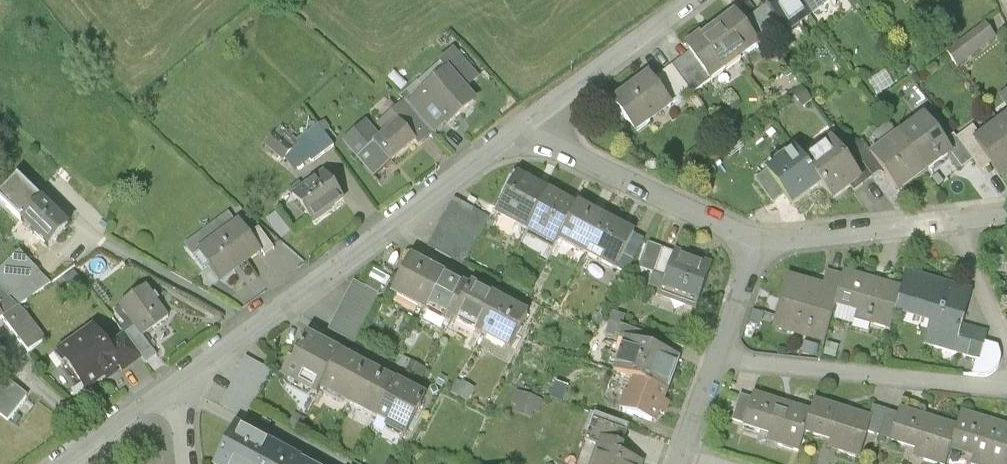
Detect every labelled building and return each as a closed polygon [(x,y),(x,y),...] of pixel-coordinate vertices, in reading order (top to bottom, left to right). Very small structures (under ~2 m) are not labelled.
[(808,19),(794,0),(755,0),(784,37),(808,19)] [(808,19),(833,0),(794,0),(808,19)] [(728,10),(704,28),(735,69),(759,51),(728,10)] [(1000,40),(986,22),(945,52),(958,70),(1000,40)] [(711,87),(735,69),(704,28),(680,47),(711,87)] [(482,101),(455,69),(412,105),(439,137),(482,101)] [(672,112),(646,76),(608,103),(634,139),(672,112)] [(926,115),(897,135),(926,177),(955,157),(926,115)] [(1006,178),(1006,132),(999,122),(973,142),(1002,181),(1006,178)] [(420,143),(402,123),(358,162),(375,182),(420,143)] [(334,148),(320,126),(300,140),(314,161),(334,148)] [(278,128),(265,142),(281,158),(295,143),(278,128)] [(898,196),(926,177),(897,135),(869,155),(898,196)] [(862,186),(830,142),(804,161),(826,190),(836,205),(862,186)] [(792,214),(826,190),(804,161),(794,148),(761,172),(792,214)] [(487,227),(517,242),(545,190),(515,174),(487,227)] [(352,200),(334,175),(297,201),(315,226),(352,200)] [(517,242),(547,258),(574,205),(545,190),(517,242)] [(75,226),(46,197),(20,222),(49,252),(75,226)] [(489,219),(453,200),(428,247),(463,266),(489,219)] [(547,258),(576,273),(604,221),(574,205),(547,258)] [(267,253),(240,218),(197,250),(224,286),(267,253)] [(634,237),(604,221),(576,273),(606,289),(634,237)] [(21,253),(0,272),(0,324),(3,322),(29,353),(46,339),(20,307),(50,284),(21,253)] [(712,268),(672,255),(657,302),(697,315),(712,268)] [(387,296),(418,312),(438,272),(408,256),(387,296)] [(985,337),(961,328),(975,289),(911,266),(903,288),(892,319),(929,332),(923,349),(974,367),(985,337)] [(892,319),(903,288),(848,268),(839,292),(829,322),(884,341),(892,319)] [(469,287),(438,272),(418,312),(448,327),(469,287)] [(829,322),(839,292),(789,274),(768,332),(818,350),(829,322)] [(382,295),(351,281),(327,330),(358,345),(382,295)] [(169,318),(148,285),(118,307),(134,329),(125,337),(141,358),(146,365),(157,357),(142,338),(169,318)] [(499,303),(469,287),(448,327),(478,343),(499,303)] [(529,318),(499,303),(478,343),(509,358),(529,318)] [(125,337),(109,349),(94,329),(58,355),(80,386),(72,392),(85,409),(94,403),(87,394),(105,380),(107,383),(141,358),(125,337)] [(276,387),(308,403),(334,351),(303,335),(276,387)] [(605,379),(627,387),(666,400),(681,361),(621,339),(605,379)] [(366,367),(334,351),(308,403),(340,419),(366,367)] [(270,372),(245,358),(219,406),(244,420),(270,372)] [(397,383),(366,367),(340,419),(371,435),(397,383)] [(1,376),(0,378),(0,417),(9,424),(29,397),(1,376)] [(429,399),(397,383),(371,435),(403,450),(429,399)] [(656,428),(666,400),(627,387),(617,413),(656,428)] [(512,412),(537,418),(542,396),(517,390),(512,412)] [(798,452),(803,435),(811,409),(753,392),(751,400),(740,396),(733,422),(743,425),(742,429),(759,434),(757,440),(798,452)] [(858,460),(866,434),(871,418),(814,401),(811,409),(803,435),(830,443),(828,451),(858,460)] [(958,426),(899,407),(897,414),(889,440),(888,443),(916,452),(914,459),(932,463),(946,463),(950,452),(958,426)] [(866,434),(889,440),(897,414),(874,408),(871,418),(866,434)] [(962,414),(958,426),(950,452),(972,459),(970,463),(1006,463),(1006,427),(962,414)] [(228,429),(211,463),(297,463),(228,429)] [(596,439),(587,463),(645,463),(647,458),(596,439)]
